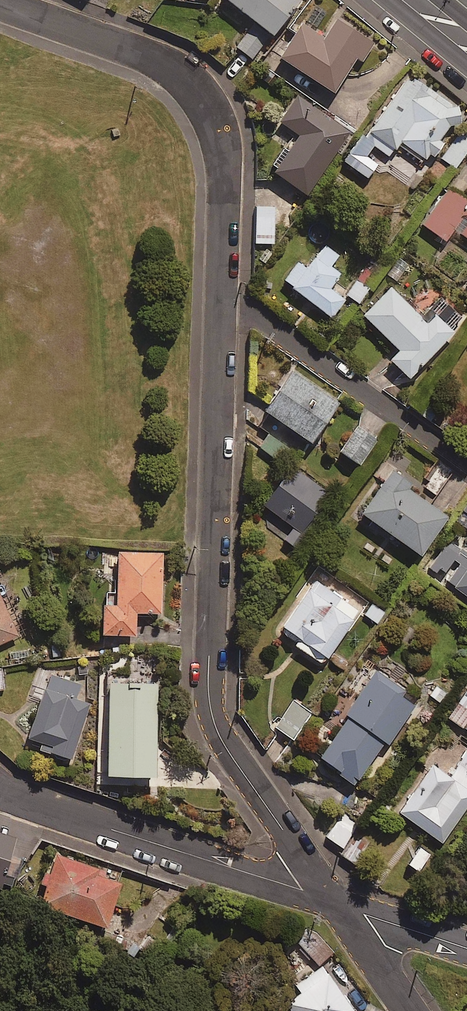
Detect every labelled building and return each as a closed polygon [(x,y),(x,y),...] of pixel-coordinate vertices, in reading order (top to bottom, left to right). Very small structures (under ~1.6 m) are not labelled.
[(268,32),(294,0),(228,0),(268,32)] [(372,43),(334,17),(321,36),(298,21),(276,54),(330,91),(353,57),(360,61),(372,43)] [(267,39),(252,25),(235,44),(250,58),(267,39)] [(367,130),(392,148),(396,142),(422,160),(457,110),(406,74),(367,130)] [(349,131),(296,93),(277,119),(297,134),(271,170),(304,194),(349,131)] [(392,148),(367,130),(363,136),(359,133),(341,159),(365,176),(375,162),(363,154),(371,143),(387,155),(392,148)] [(455,133),(441,159),(456,167),(466,147),(466,140),(455,133)] [(466,200),(447,186),(421,224),(443,239),(451,227),(466,238),(466,198),(466,200)] [(273,206),(254,206),(253,242),(272,242),(273,206)] [(337,255),(323,244),(306,265),(298,258),(282,279),(328,316),(342,298),(327,286),(338,272),(328,265),(337,255)] [(410,266),(399,258),(387,274),(398,282),(410,266)] [(366,287),(355,280),(345,295),(357,302),(366,287)] [(424,321),(388,285),(360,313),(397,348),(387,358),(406,376),(462,319),(444,301),(424,321)] [(336,400),(290,368),(255,417),(261,422),(268,413),(307,441),(336,400)] [(385,424),(367,410),(338,450),(356,463),(385,424)] [(288,450),(266,436),(259,448),(281,462),(288,450)] [(435,458),(423,474),(434,482),(427,492),(434,496),(452,470),(435,458)] [(327,492),(289,464),(260,502),(298,530),(327,492)] [(408,482),(388,468),(358,511),(417,553),(444,515),(405,487),(408,482)] [(306,539),(292,527),(283,538),(297,549),(306,539)] [(438,567),(450,575),(446,581),(466,597),(466,554),(447,539),(426,567),(434,572),(438,567)] [(160,552),(115,550),(114,592),(99,592),(98,633),(132,634),(132,611),(159,612),(160,552)] [(356,611),(313,579),(278,627),(295,639),(292,643),(319,662),(356,611)] [(0,600),(0,641),(15,634),(0,600)] [(386,610),(371,600),(360,615),(376,626),(386,610)] [(386,742),(414,704),(401,695),(403,691),(374,670),(342,714),(345,717),(381,743),(383,740),(386,742)] [(78,684),(40,671),(35,686),(40,688),(24,736),(40,741),(38,748),(68,758),(87,703),(73,698),(78,684)] [(156,674),(135,673),(135,678),(104,677),(99,772),(151,774),(156,674)] [(446,716),(461,727),(466,718),(466,687),(446,716)] [(311,713),(294,700),(275,726),(291,739),(311,713)] [(381,743),(345,717),(317,755),(352,781),(381,743)] [(448,776),(430,763),(396,811),(439,841),(466,800),(466,749),(448,776)] [(357,828),(346,818),(329,838),(340,847),(357,828)] [(0,833),(0,874),(13,837),(0,833)] [(98,868),(54,852),(36,902),(102,925),(118,880),(97,872),(98,868)] [(332,951),(307,925),(292,940),(317,965),(332,951)] [(321,966),(294,985),(296,988),(280,999),(288,1010),(352,1010),(321,966)]
